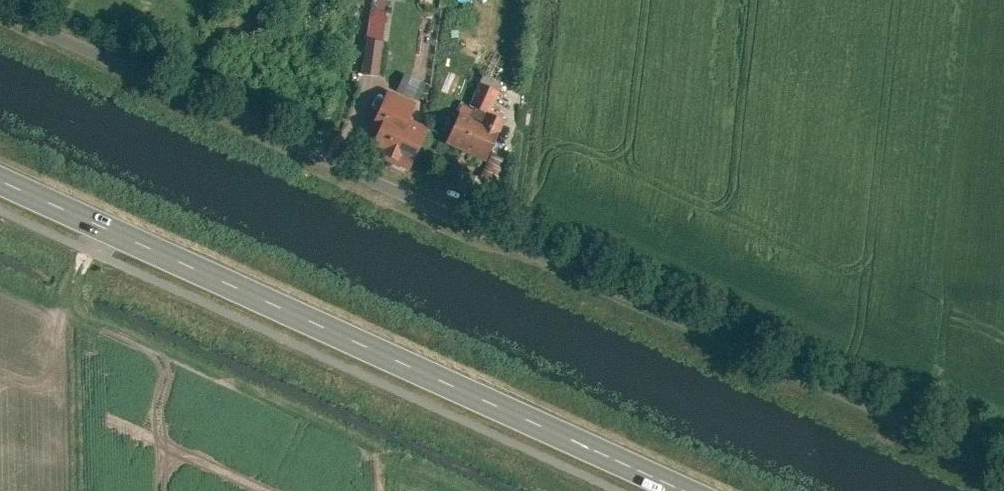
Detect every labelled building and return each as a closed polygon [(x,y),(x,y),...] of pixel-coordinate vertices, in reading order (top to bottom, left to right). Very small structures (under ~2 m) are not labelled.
[(364,74),(377,76),(386,0),(373,0),(364,74)] [(402,94),(418,97),(422,79),(405,76),(402,94)] [(480,82),(471,102),(490,110),(499,91),(480,82)] [(386,89),(374,117),(404,131),(409,119),(416,102),(386,89)] [(480,120),(457,110),(445,141),(486,161),(507,118),(484,108),(480,120)] [(404,131),(383,122),(369,153),(410,171),(429,128),(409,119),(404,131)]
